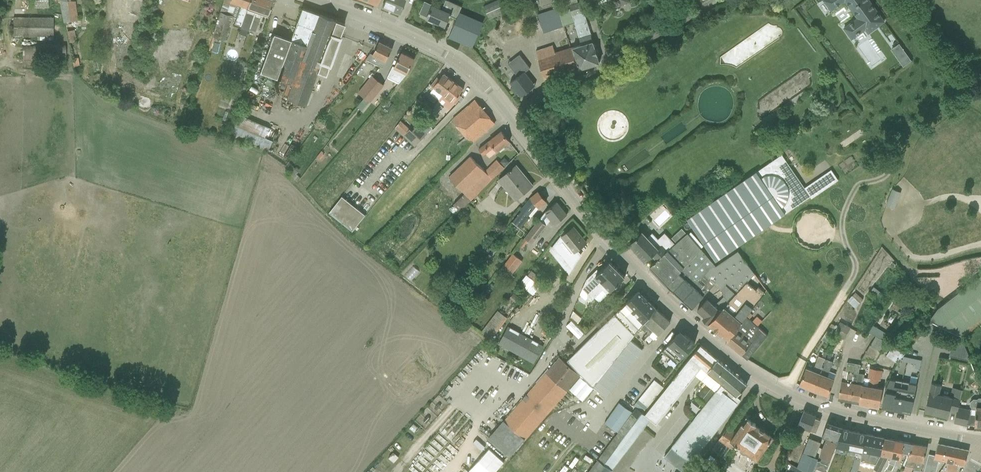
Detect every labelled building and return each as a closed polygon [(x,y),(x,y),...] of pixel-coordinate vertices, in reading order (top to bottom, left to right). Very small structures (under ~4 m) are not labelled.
[(31,8),(48,8),(47,0),(30,0),(31,8)] [(59,0),(63,23),(78,20),(75,1),(70,1),(70,0),(59,0)] [(138,19),(140,0),(124,0),(122,17),(138,19)] [(212,36),(224,40),(232,16),(236,17),(234,24),(238,26),(247,0),(222,0),(212,36)] [(269,8),(272,0),(247,0),(238,26),(238,27),(247,31),(248,29),(255,31),(262,13),(267,15),(269,8)] [(382,7),(399,13),(401,8),(402,8),(403,6),(402,6),(404,1),(400,0),(385,0),(382,7)] [(426,18),(445,26),(449,15),(456,18),(459,12),(460,9),(461,7),(446,0),(439,0),(439,1),(444,3),(442,9),(432,5),(429,12),(426,18)] [(489,20),(511,10),(507,0),(497,0),(483,6),(489,20)] [(579,69),(598,64),(589,35),(591,34),(584,12),(585,11),(582,1),(578,2),(577,0),(568,0),(570,5),(569,6),(570,8),(559,12),(563,26),(574,23),(581,45),(572,47),(579,69)] [(820,2),(827,12),(844,1),(856,19),(843,29),(851,40),(855,45),(867,36),(868,38),(870,36),(868,33),(879,25),(877,22),(882,18),(869,0),(822,0),(820,2)] [(273,34),(269,43),(259,72),(287,83),(283,94),(287,95),(286,98),(304,105),(316,72),(325,75),(341,30),(343,30),(345,27),(343,26),(344,24),(301,8),(290,40),(273,34)] [(543,33),(563,26),(559,12),(558,8),(537,15),(543,33)] [(483,22),(459,12),(456,18),(448,37),(472,47),(483,22)] [(52,36),(53,18),(26,18),(13,17),(12,36),(28,36),(52,36)] [(67,31),(69,42),(76,41),(74,29),(67,31)] [(871,48),(880,46),(879,39),(870,41),(871,48)] [(370,53),(365,59),(382,68),(392,48),(379,41),(372,55),(370,53)] [(22,60),(65,59),(65,43),(22,44),(22,60)] [(544,80),(579,69),(572,47),(554,52),(552,45),(536,51),(544,80)] [(407,73),(410,68),(414,59),(402,52),(394,67),(393,66),(387,77),(399,83),(407,73)] [(515,94),(517,93),(520,96),(535,85),(525,72),(530,68),(519,54),(507,63),(517,76),(510,82),(512,86),(510,88),(515,94)] [(437,77),(429,88),(432,90),(430,93),(439,100),(453,81),(443,73),(439,79),(437,77)] [(372,76),(358,93),(364,97),(368,92),(377,81),(372,76)] [(377,81),(368,92),(374,96),(383,85),(377,81)] [(453,81),(439,100),(438,100),(448,108),(453,102),(455,104),(461,96),(459,94),(463,89),(453,81)] [(392,104),(387,100),(380,108),(385,112),(392,104)] [(456,144),(462,150),(494,123),(475,100),(467,106),(452,119),(466,136),(456,144)] [(238,114),(234,125),(232,133),(267,147),(269,148),(272,140),(264,137),(269,127),(238,114)] [(430,127),(435,123),(432,120),(430,118),(425,123),(428,125),(430,127)] [(421,139),(412,131),(401,120),(395,128),(403,135),(415,146),(421,139)] [(418,125),(412,131),(421,139),(427,133),(418,125)] [(509,141),(501,131),(478,149),(483,155),(486,153),(489,157),(509,141)] [(282,145),(289,136),(284,132),(277,141),(282,145)] [(805,186),(811,196),(809,197),(811,200),(885,150),(874,134),(861,142),(864,145),(848,155),(849,156),(805,186)] [(686,219),(715,261),(809,197),(811,196),(805,186),(782,154),(686,219)] [(448,178),(457,186),(454,188),(458,192),(460,189),(464,194),(453,204),(460,211),(504,167),(496,160),(485,171),(470,156),(448,178)] [(288,162),(283,166),(297,181),(300,178),(296,173),(297,172),(288,162)] [(511,169),(509,171),(499,179),(515,199),(532,185),(516,165),(511,169)] [(520,211),(512,221),(520,228),(529,217),(527,215),(529,213),(536,204),(539,207),(546,201),(537,191),(530,197),(520,210),(520,211)] [(342,196),(329,212),(352,231),(365,215),(342,196)] [(532,243),(547,225),(551,219),(555,224),(559,220),(567,214),(557,201),(549,208),(545,211),(535,224),(518,245),(522,248),(528,240),(532,243)] [(561,237),(574,252),(586,242),(573,227),(561,237)] [(649,267),(666,285),(701,249),(693,241),(696,238),(690,231),(675,244),(657,260),(649,267)] [(657,260),(675,244),(664,233),(658,239),(652,233),(647,237),(642,232),(629,244),(634,249),(633,250),(645,262),(652,255),(657,260)] [(714,264),(701,249),(666,285),(682,300),(698,281),(704,275),(714,264)] [(726,284),(736,294),(746,282),(754,274),(737,251),(715,266),(714,264),(704,275),(709,279),(703,285),(698,281),(682,300),(692,309),(714,284),(721,290),(726,284)] [(521,262),(510,254),(502,265),(513,273),(521,262)] [(598,301),(600,301),(624,277),(609,261),(599,272),(596,269),(586,279),(579,295),(585,300),(587,298),(591,301),(594,298),(598,301)] [(526,275),(519,284),(532,294),(539,285),(526,275)] [(958,334),(959,336),(980,319),(980,275),(937,308),(929,320),(958,334)] [(746,282),(736,294),(708,323),(722,336),(728,338),(743,320),(749,312),(765,293),(758,287),(755,290),(746,282)] [(702,318),(708,323),(736,294),(726,284),(721,290),(723,297),(714,306),(707,299),(697,310),(704,316),(702,318)] [(873,286),(869,292),(877,299),(882,293),(873,286)] [(579,374),(592,387),(640,327),(655,308),(638,291),(566,361),(579,374)] [(852,296),(859,303),(863,299),(855,292),(852,296)] [(515,302),(519,297),(513,293),(510,298),(515,302)] [(914,295),(911,301),(917,306),(921,301),(914,295)] [(552,326),(526,308),(516,322),(542,340),(552,326)] [(670,321),(656,309),(640,327),(654,339),(670,321)] [(506,317),(497,310),(481,331),(490,338),(506,317)] [(743,320),(728,338),(725,342),(741,355),(748,360),(767,336),(755,327),(761,320),(756,316),(751,322),(748,319),(752,315),(749,312),(743,320)] [(836,328),(847,333),(850,327),(839,322),(836,328)] [(825,342),(836,326),(831,323),(821,339),(825,342)] [(543,346),(508,326),(498,343),(533,364),(543,346)] [(833,349),(839,351),(844,339),(847,333),(836,328),(833,334),(838,336),(833,349)] [(694,342),(680,330),(662,351),(676,364),(694,342)] [(622,371),(627,375),(648,350),(642,345),(644,343),(635,335),(605,374),(614,381),(622,371)] [(870,345),(880,351),(886,342),(875,336),(870,345)] [(949,356),(970,361),(962,340),(953,338),(949,356)] [(886,355),(897,363),(900,360),(903,356),(905,352),(894,344),(886,355)] [(700,379),(717,359),(700,345),(643,413),(651,419),(656,423),(695,375),(700,379)] [(861,358),(874,361),(880,351),(870,345),(861,358)] [(825,358),(829,360),(831,354),(824,352),(822,357),(818,356),(813,370),(806,367),(799,384),(812,389),(825,358)] [(903,356),(900,360),(915,363),(915,367),(919,367),(920,360),(903,356)] [(579,374),(559,357),(504,421),(525,440),(569,389),(582,400),(592,387),(579,374)] [(825,358),(812,389),(827,396),(834,379),(827,376),(833,361),(829,360),(825,358)] [(722,384),(733,372),(717,359),(700,379),(715,392),(722,384)] [(838,399),(859,403),(863,378),(864,374),(858,373),(860,364),(847,362),(845,371),(847,371),(845,381),(841,380),(838,399)] [(859,403),(869,405),(875,369),(869,368),(867,378),(863,378),(859,403)] [(869,405),(879,407),(882,388),(877,387),(878,380),(880,381),(882,370),(875,369),(869,405)] [(746,385),(745,383),(746,383),(733,372),(722,384),(737,395),(746,386),(746,385)] [(881,407),(910,413),(916,384),(890,378),(885,389),(881,407)] [(654,380),(638,399),(647,407),(663,387),(654,380)] [(954,423),(960,424),(964,408),(958,406),(962,389),(952,387),(950,396),(939,393),(941,384),(931,382),(924,411),(948,417),(949,411),(956,413),(954,423)] [(738,403),(737,402),(740,399),(737,395),(722,384),(715,392),(671,446),(671,447),(663,457),(682,471),(683,471),(738,403)] [(978,397),(976,399),(973,399),(970,402),(970,406),(972,409),(975,409),(974,425),(978,426),(979,427),(980,427),(980,398),(978,397)] [(618,432),(632,412),(618,402),(604,422),(618,432)] [(643,413),(636,408),(632,412),(618,432),(588,471),(611,471),(651,419),(643,413)] [(964,408),(960,424),(966,426),(970,409),(964,408)] [(804,410),(792,439),(799,442),(805,428),(810,431),(810,430),(815,432),(820,419),(815,417),(816,415),(804,410)] [(727,426),(712,449),(723,457),(729,447),(731,448),(734,444),(740,448),(739,450),(741,453),(743,454),(746,454),(747,453),(757,460),(767,445),(768,446),(773,439),(754,425),(755,424),(746,417),(736,433),(727,426)] [(423,429),(428,424),(423,420),(418,425),(423,429)] [(829,459),(830,460),(842,427),(827,422),(822,436),(826,437),(819,455),(821,456),(817,469),(824,471),(829,459)] [(432,438),(437,432),(431,427),(426,432),(432,438)] [(842,428),(835,446),(849,449),(853,431),(842,428)] [(866,433),(853,431),(849,449),(862,452),(862,450),(864,443),(866,433)] [(862,452),(860,461),(876,464),(881,454),(884,437),(866,433),(864,443),(862,450),(862,452)] [(888,456),(891,457),(886,468),(887,468),(896,450),(898,440),(884,437),(881,454),(876,464),(875,466),(872,471),(880,471),(888,456)] [(803,453),(815,458),(820,442),(808,438),(803,453)] [(896,450),(887,468),(891,470),(897,458),(900,458),(902,450),(908,452),(913,443),(898,440),(896,450)] [(908,452),(909,452),(905,465),(914,467),(914,469),(912,471),(921,471),(922,470),(926,446),(913,443),(908,452)] [(936,448),(934,455),(928,453),(923,471),(925,471),(936,471),(939,460),(947,461),(949,453),(948,453),(950,446),(938,443),(936,448)] [(567,446),(565,451),(573,454),(575,449),(567,446)] [(949,453),(947,461),(964,465),(968,450),(950,446),(948,453),(949,453)] [(563,459),(557,456),(549,471),(556,471),(563,459)]
